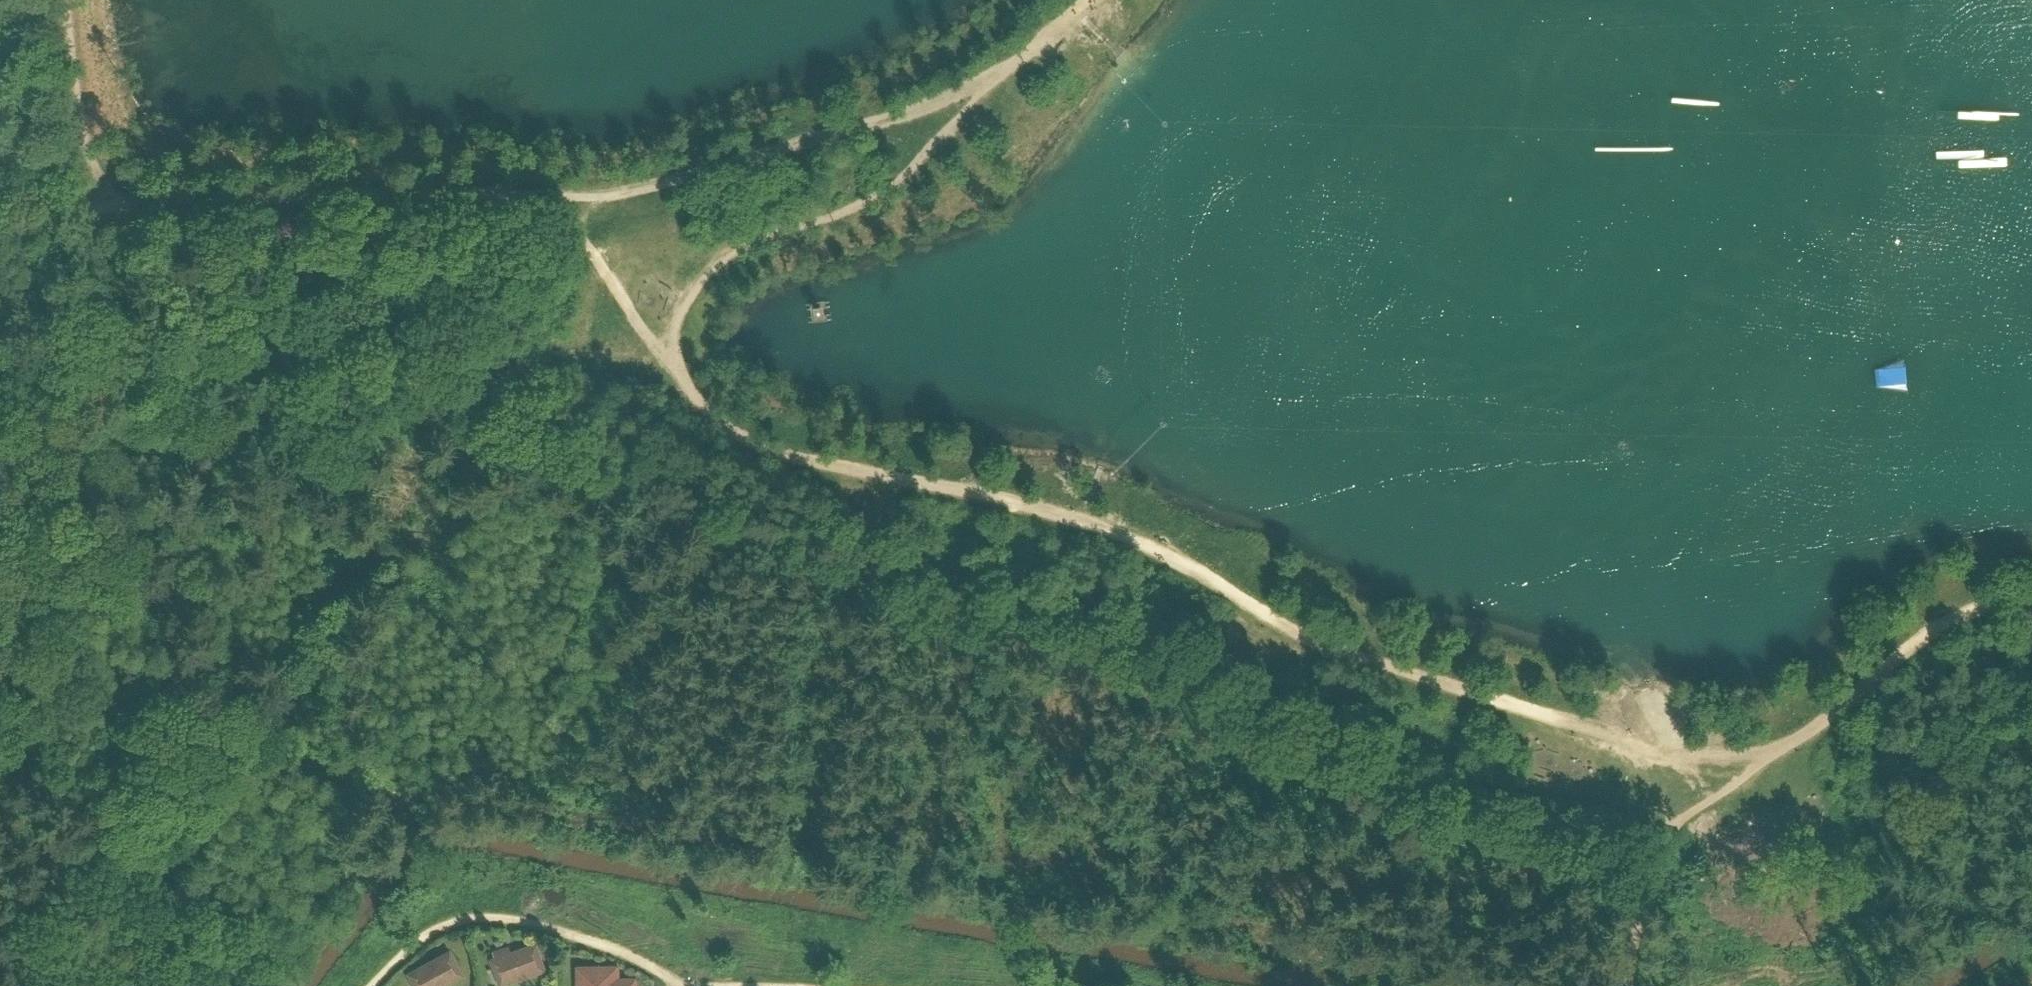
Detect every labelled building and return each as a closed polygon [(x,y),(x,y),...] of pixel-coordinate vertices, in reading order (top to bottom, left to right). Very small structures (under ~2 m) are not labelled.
[(485,962),(492,985),(502,985),(545,973),(537,947),(485,962)] [(469,984),(456,954),(416,971),(423,985),(463,985),(469,984)] [(577,965),(579,985),(643,985),(642,976),(622,977),(620,962),(577,965)]
